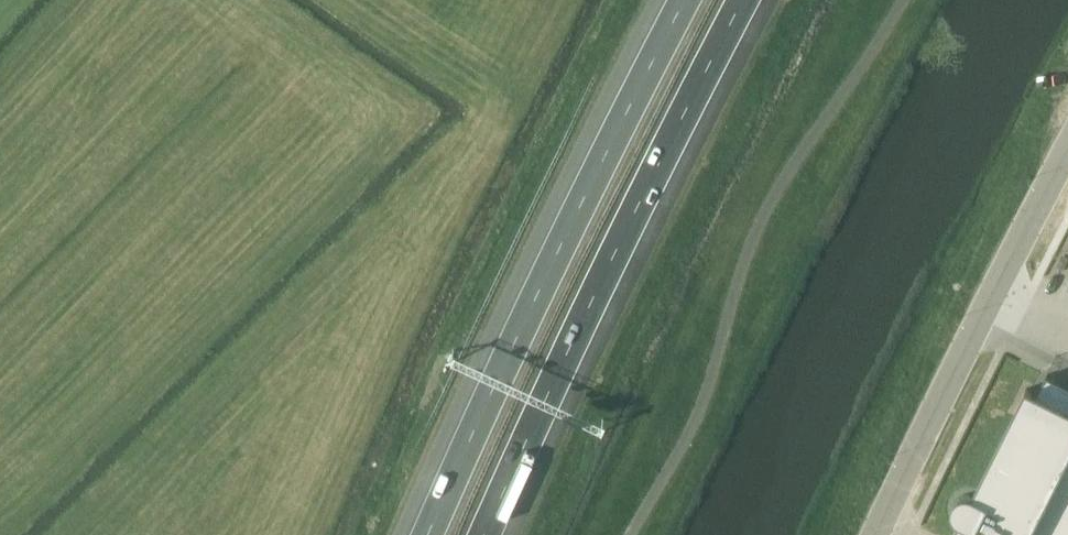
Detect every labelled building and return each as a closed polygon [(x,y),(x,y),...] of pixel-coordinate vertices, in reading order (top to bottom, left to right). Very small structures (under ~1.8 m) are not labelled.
[(962,534),(1067,534),(1067,382),(1044,369),(954,531),(962,534)]
